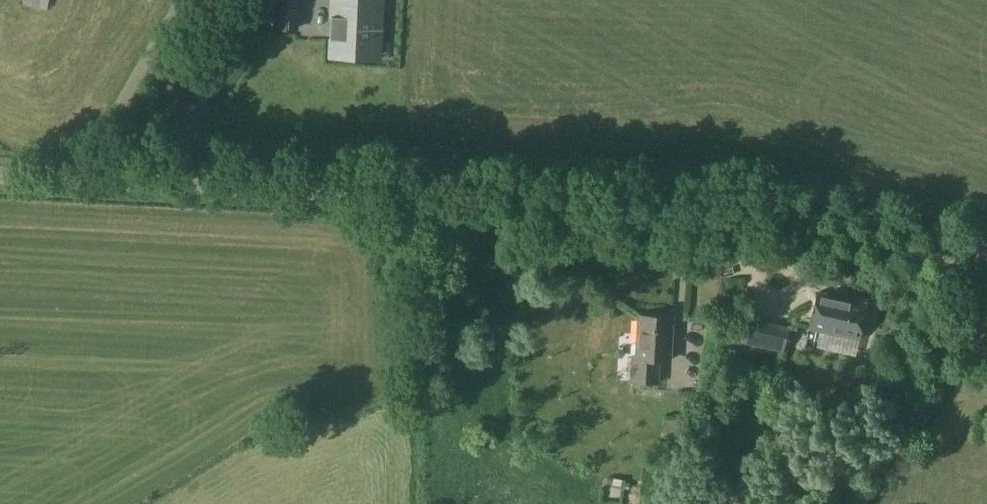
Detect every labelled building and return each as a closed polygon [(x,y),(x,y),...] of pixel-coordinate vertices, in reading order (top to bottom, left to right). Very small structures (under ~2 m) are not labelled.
[(49,0),(23,0),(23,3),(47,8),(49,0)] [(271,29),(295,29),(296,0),(272,0),(271,29)] [(331,37),(339,37),(340,56),(371,56),(372,40),(383,40),(383,0),(331,0),(331,37)] [(860,340),(868,305),(818,293),(810,328),(860,340)] [(670,360),(673,317),(639,315),(637,357),(632,356),(631,380),(658,383),(660,360),(670,360)] [(784,351),(789,328),(750,318),(745,342),(784,351)]
